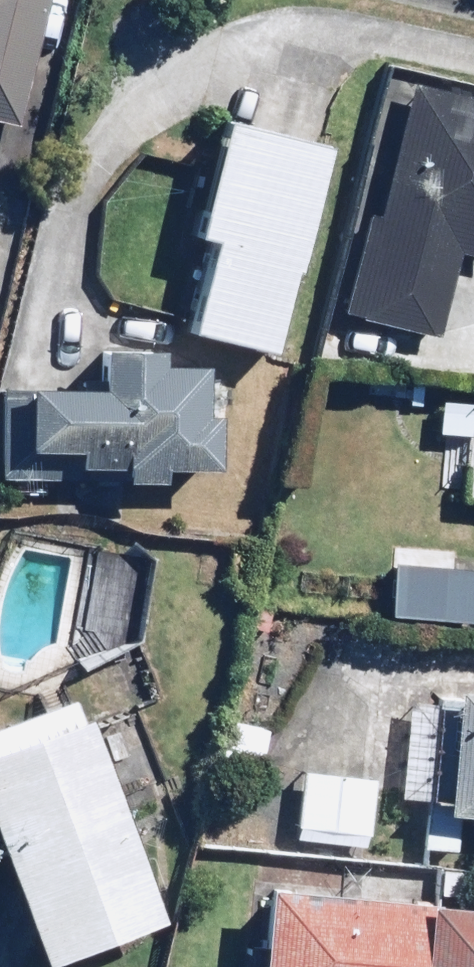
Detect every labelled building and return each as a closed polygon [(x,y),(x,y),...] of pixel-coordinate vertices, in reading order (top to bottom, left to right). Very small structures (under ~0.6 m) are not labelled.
[(18,128),(52,0),(0,0),(0,123),(18,128)] [(415,80),(384,216),(366,212),(344,310),(443,332),(460,256),(473,259),(473,93),(415,80)] [(338,141),(229,112),(199,227),(220,232),(196,325),(283,349),(338,141)] [(104,388),(10,382),(5,465),(221,479),(226,412),(206,411),(210,361),(163,358),(164,343),(107,339),(104,388)] [(436,447),(473,447),(473,400),(437,399),(436,447)] [(68,665),(141,638),(156,551),(90,540),(68,665)] [(469,592),(392,585),(388,631),(465,639),(469,592)] [(460,695),(437,694),(427,845),(461,847),(463,814),(473,815),(473,692),(460,691),(460,695)] [(99,714),(86,719),(78,695),(0,722),(0,821),(46,954),(167,912),(99,714)] [(380,781),(316,767),(301,837),(365,850),(380,781)] [(272,880),(263,966),(473,966),(473,900),(272,880)]
